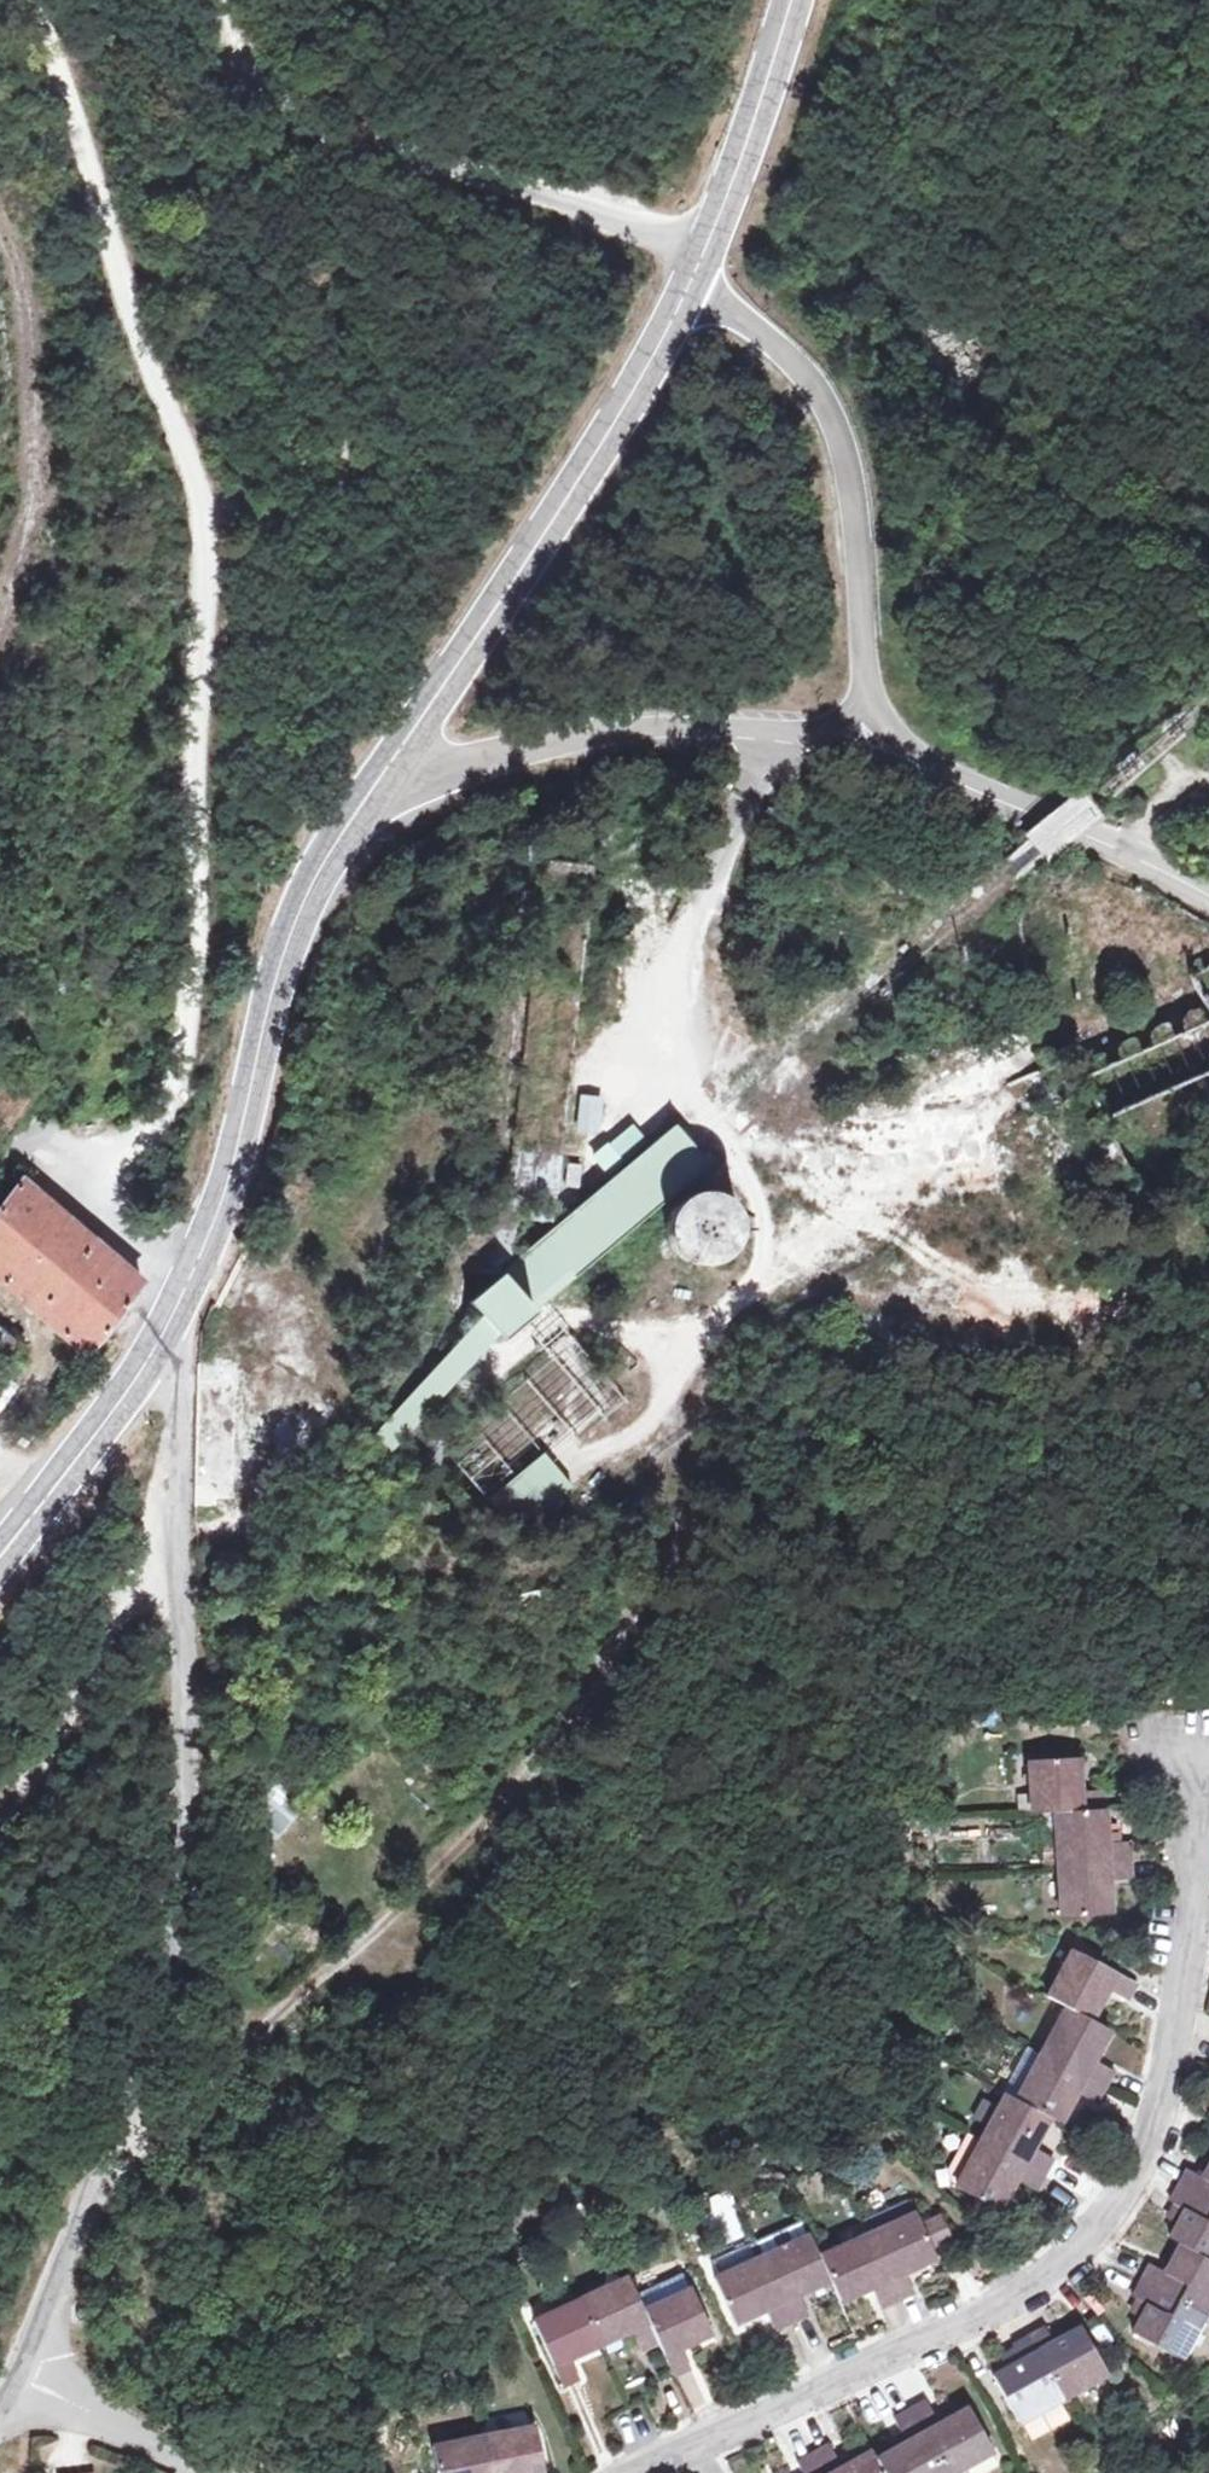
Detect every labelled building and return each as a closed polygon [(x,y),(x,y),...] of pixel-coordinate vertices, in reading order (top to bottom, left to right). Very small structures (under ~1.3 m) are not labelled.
[(579,1094),(573,1132),(599,1136),(605,1098),(579,1094)] [(688,1141),(674,1124),(468,1301),(501,1338),(521,1321),(543,1302),(706,1163),(688,1141)] [(632,1126),(606,1147),(621,1167),(648,1146),(632,1126)] [(0,1222),(0,1255),(96,1339),(145,1284),(32,1186),(0,1222)] [(723,1196),(712,1192),(702,1190),(696,1191),(690,1193),(685,1195),(680,1198),(676,1202),(672,1207),(669,1212),(667,1217),(666,1223),(666,1229),(667,1235),(668,1241),(671,1246),(674,1251),(679,1255),(683,1259),(688,1262),(694,1264),(700,1264),(706,1265),(711,1264),(717,1262),(722,1260),(727,1256),(731,1252),(735,1247),(737,1242),(739,1237),(740,1231),(740,1225),(739,1219),(738,1214),(735,1209),(732,1204),(728,1200),(723,1196)] [(447,1448),(489,1498),(544,1451),(595,1406),(602,1415),(622,1396),(543,1302),(521,1321),(552,1358),(447,1448)] [(523,1330),(476,1365),(487,1380),(534,1346),(523,1330)] [(572,1484),(544,1451),(489,1498),(504,1516),(533,1518),(572,1484)] [(1104,1833),(1103,1810),(1102,1791),(1079,1792),(1076,1759),(1029,1761),(1031,1814),(1055,1813),(1060,1916),(1109,1914),(1107,1879),(1131,1878),(1129,1842),(1118,1843),(1117,1833),(1104,1833)] [(1032,2148),(1049,2116),(1057,2121),(1074,2091),(1095,2101),(1111,2071),(1092,2059),(1108,2029),(1090,2019),(1106,1989),(1126,1999),(1134,1985),(1072,1950),(1047,1996),(1066,2006),(1040,2053),(1016,2098),(1005,2092),(980,2140),(955,2183),(955,2185),(998,2209),(1015,2179),(1035,2189),(1051,2159),(1032,2148)] [(1003,2089),(1016,2098),(1040,2053),(1027,2045),(1003,2089)] [(950,2180),(955,2183),(980,2140),(966,2132),(946,2169),(950,2180)] [(1169,2239),(1178,2244),(1164,2273),(1150,2266),(1132,2298),(1138,2301),(1131,2315),(1140,2319),(1132,2334),(1177,2357),(1208,2297),(1208,2166),(1202,2178),(1187,2170),(1170,2202),(1176,2205),(1168,2219),(1177,2224),(1169,2239)] [(863,2219),(870,2234),(915,2214),(909,2200),(863,2219)] [(870,2234),(820,2257),(810,2234),(714,2278),(733,2323),(764,2310),(774,2329),(808,2315),(799,2294),(830,2279),(840,2300),(870,2287),(880,2307),(914,2292),(904,2271),(935,2258),(930,2247),(951,2237),(941,2216),(920,2225),(915,2214),(870,2234)] [(641,2350),(658,2342),(673,2375),(690,2367),(680,2346),(710,2332),(691,2289),(644,2310),(629,2277),(533,2321),(563,2385),(579,2379),(569,2357),(631,2330),(641,2350)] [(1020,2419),(1056,2399),(1105,2373),(1080,2329),(1052,2343),(1044,2327),(1013,2345),(1016,2352),(1002,2359),(1007,2368),(993,2375),(1017,2421),(1020,2419)] [(1067,2417),(1056,2399),(1020,2419),(1029,2438),(1067,2417)] [(991,2451),(969,2410),(939,2425),(929,2405),(897,2422),(908,2441),(876,2459),(872,2452),(843,2468),(832,2449),(801,2465),(804,2472),(951,2472),(991,2451)] [(433,2444),(438,2472),(538,2472),(544,2472),(535,2425),(433,2444)]
